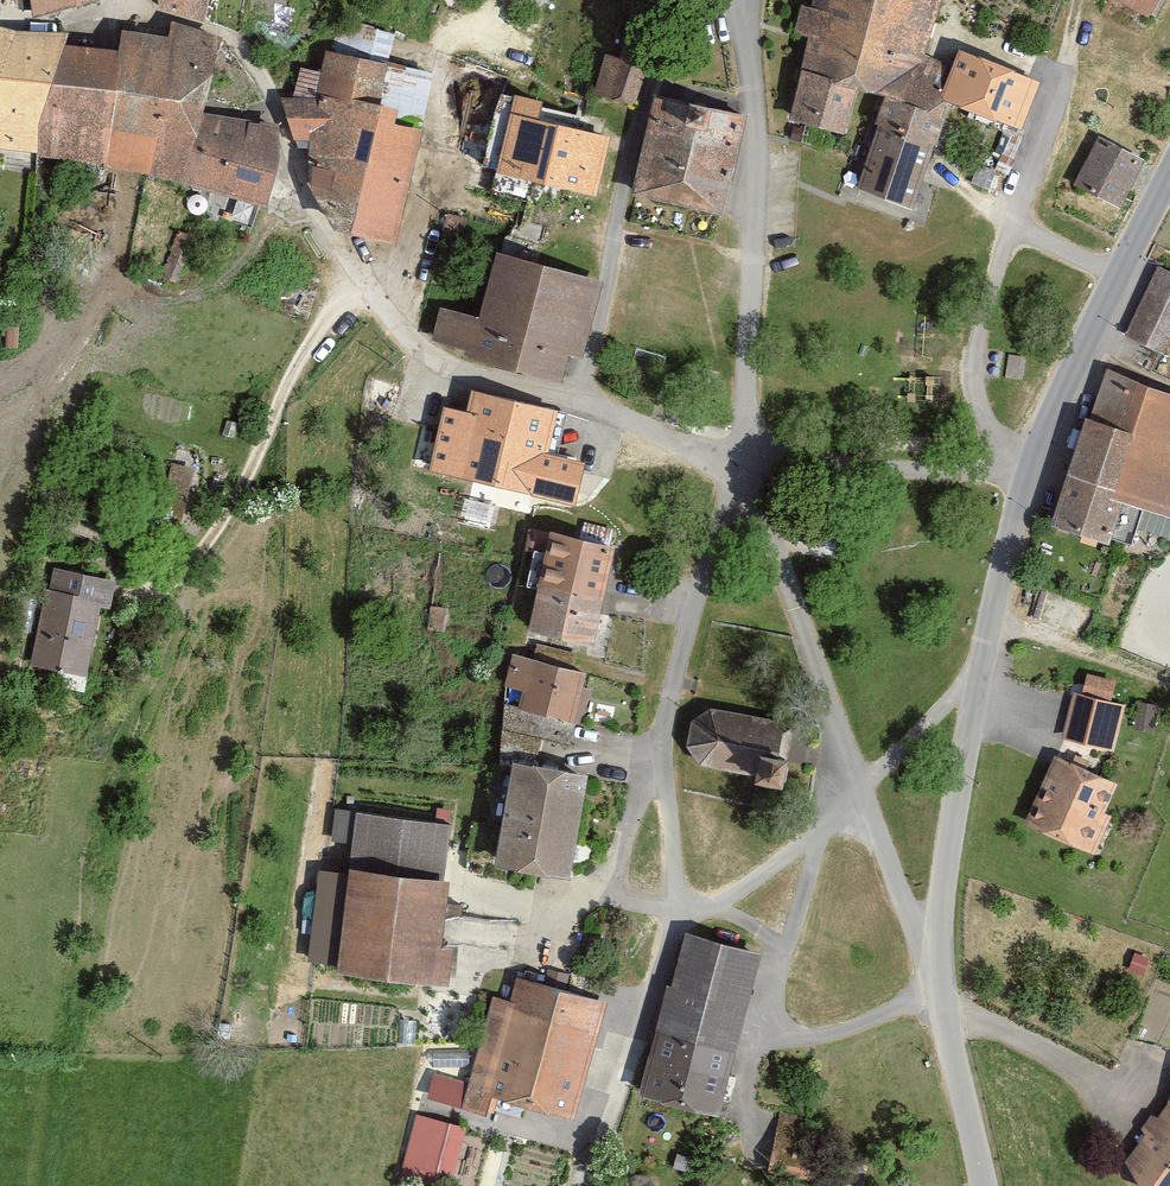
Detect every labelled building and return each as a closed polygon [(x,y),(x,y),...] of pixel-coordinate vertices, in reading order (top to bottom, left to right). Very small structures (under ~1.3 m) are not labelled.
[(35,15),(88,0),(34,0),(35,15)] [(156,10),(205,16),(208,0),(154,0),(156,10)] [(866,95),(893,0),(810,0),(808,6),(800,6),(793,36),(802,40),(800,73),(854,91),(866,95)] [(866,95),(879,101),(942,121),(941,102),(952,73),(921,63),(940,0),(893,0),(866,95)] [(1148,22),(1158,0),(1112,0),(1148,22)] [(359,19),(352,39),(390,52),(397,32),(359,19)] [(39,122),(38,151),(83,163),(130,169),(179,184),(202,116),(218,43),(174,29),(172,44),(126,37),(123,58),(61,51),(39,122)] [(588,92),(632,107),(654,39),(625,30),(616,57),(601,52),(588,92)] [(38,151),(39,122),(61,51),(64,39),(13,38),(0,33),(0,146),(38,151)] [(952,73),(941,102),(1021,132),(1039,84),(960,53),(952,73)] [(347,236),(395,242),(430,79),(328,57),(318,102),(285,102),(299,140),(314,143),(308,185),(347,236)] [(842,135),(854,91),(800,73),(786,120),(842,135)] [(942,121),(879,101),(849,192),(911,212),(942,121)] [(637,204),(723,217),(738,115),(652,102),(637,204)] [(589,200),(604,137),(491,110),(476,173),(589,200)] [(275,130),(202,116),(179,184),(263,205),(272,172),(275,130)] [(1122,211),(1143,160),(1092,139),(1071,190),(1122,211)] [(427,345),(465,353),(463,361),(566,386),(593,279),(490,253),(474,316),(436,308),(427,345)] [(1154,265),(1122,338),(1166,357),(1169,348),(1169,271),(1154,265)] [(1057,522),(1102,539),(1114,497),(1169,516),(1169,396),(1105,374),(1057,522)] [(576,506),(583,479),(544,470),(560,410),(468,389),(463,413),(440,408),(425,471),(576,506)] [(544,470),(583,479),(590,449),(620,456),(626,430),(560,410),(544,470)] [(188,517),(194,463),(170,461),(164,515),(188,517)] [(590,647),(612,548),(548,534),(526,633),(590,647)] [(113,578),(46,568),(29,671),(84,679),(95,608),(108,610),(113,578)] [(570,722),(583,674),(510,655),(498,703),(570,722)] [(1124,705),(1070,693),(1059,742),(1112,754),(1124,705)] [(781,790),(784,759),(775,758),(780,723),(712,713),(688,721),(683,748),(698,768),(751,775),(750,784),(781,790)] [(1121,784),(1052,755),(1023,824),(1092,853),(1121,784)] [(563,881),(583,773),(508,760),(489,868),(563,881)] [(438,823),(351,814),(345,873),(316,870),(306,971),(448,987),(452,945),(438,944),(445,881),(432,879),(438,823)] [(639,1094),(719,1115),(760,954),(681,934),(639,1094)] [(512,977),(506,1002),(488,997),(476,1042),(459,1106),(486,1113),(490,1099),(572,1120),(602,1000),(512,977)] [(459,1106),(476,1042),(393,1044),(393,1084),(431,1084),(425,1095),(459,1106)] [(1166,1106),(1125,1159),(1138,1185),(1169,1185),(1169,1091),(1166,1106)] [(771,1167),(810,1173),(820,1113),(780,1107),(771,1167)] [(464,1126),(412,1116),(398,1185),(453,1185),(464,1126)]
